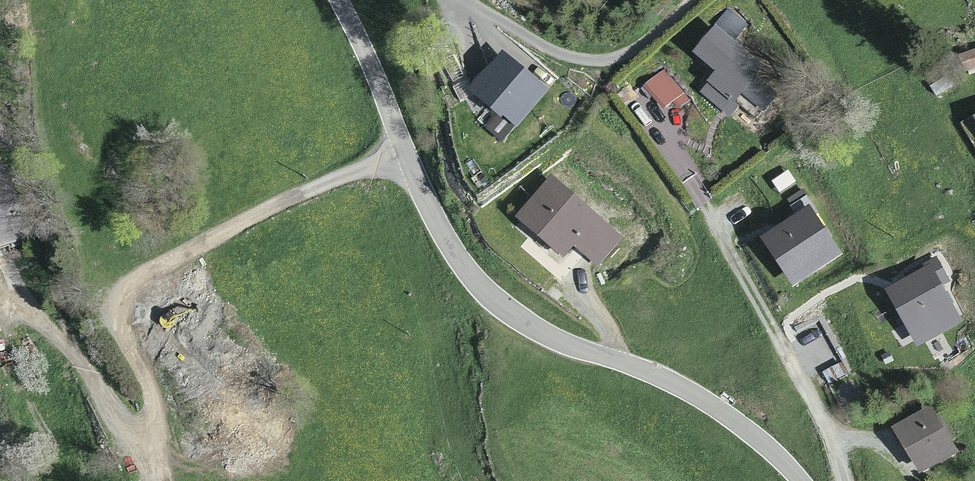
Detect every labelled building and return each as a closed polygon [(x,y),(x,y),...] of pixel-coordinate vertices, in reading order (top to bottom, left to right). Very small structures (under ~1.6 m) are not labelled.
[(765,73),(718,35),(696,63),(719,81),(702,102),(726,121),(765,73)] [(544,89),(502,52),(472,86),(515,123),(544,89)] [(689,99),(665,74),(645,94),(664,114),(674,104),(679,109),(689,99)] [(622,241),(550,184),(517,225),(564,263),(573,251),(598,270),(622,241)] [(844,260),(810,211),(760,245),(794,294),(844,260)] [(935,263),(886,289),(917,346),(966,320),(935,263)] [(958,455),(933,410),(894,431),(919,476),(958,455)]
